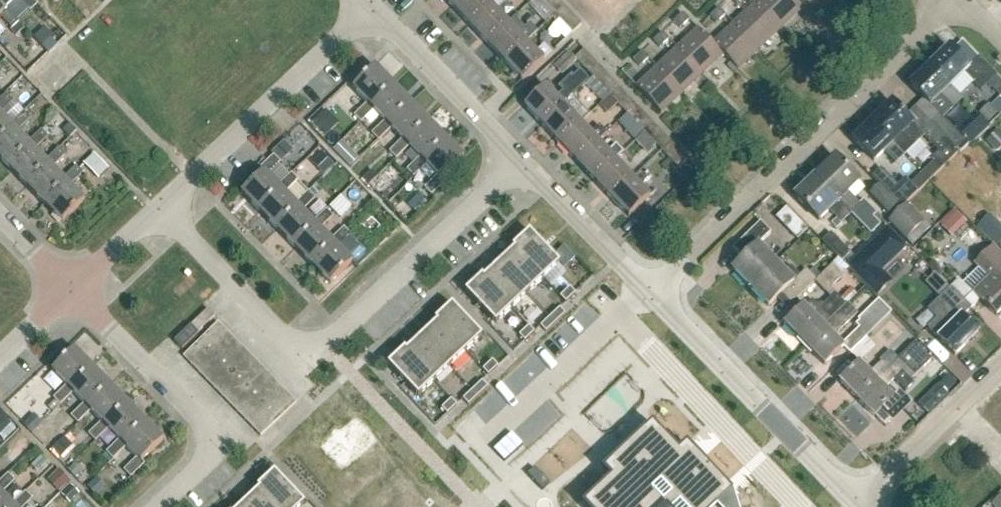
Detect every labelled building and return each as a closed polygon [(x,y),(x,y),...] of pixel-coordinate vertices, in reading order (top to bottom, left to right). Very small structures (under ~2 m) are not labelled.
[(4,12),(7,9),(17,0),(0,0),(0,8),(4,12)] [(33,0),(20,0),(31,11),(38,5),(33,0)] [(472,25),(493,4),(498,0),(461,0),(454,6),(472,25)] [(542,22),(551,11),(537,0),(529,0),(523,7),(542,22)] [(779,32),(800,12),(789,0),(759,0),(754,5),(779,32)] [(489,43),(511,23),(493,4),(472,25),(489,43)] [(573,31),(582,23),(565,4),(556,13),(573,31)] [(759,51),(779,32),(754,5),(734,24),(759,51)] [(7,9),(4,12),(0,8),(0,16),(13,29),(20,22),(7,9)] [(717,23),(726,15),(719,8),(710,17),(717,23)] [(682,28),(690,20),(684,13),(675,22),(682,28)] [(489,43),(506,62),(528,41),(538,32),(531,25),(526,30),(515,18),(511,23),(489,43)] [(739,70),(759,51),(734,24),(713,44),(724,55),(739,70)] [(724,55),(713,44),(698,29),(679,47),(704,74),(724,55)] [(661,48),(670,40),(663,33),(655,41),(661,48)] [(52,39),(43,47),(49,53),(58,45),(52,39)] [(528,41),(506,62),(524,81),(554,53),(546,45),(539,53),(528,41)] [(684,93),(704,74),(679,47),(658,66),(684,93)] [(950,87),(964,74),(981,91),(987,85),(1000,99),(1000,82),(996,77),(997,76),(979,58),(969,68),(948,48),(930,66),(950,87)] [(589,71),(597,62),(585,49),(576,58),(589,71)] [(641,67),(649,59),(643,52),(635,60),(641,67)] [(663,113),(684,93),(658,66),(638,86),(663,113)] [(950,87),(930,66),(910,86),(937,113),(928,121),(949,144),(956,151),(965,141),(944,118),(963,100),(950,87)] [(372,108),(394,86),(376,68),(354,90),(368,104),(355,117),(362,124),(375,111),(372,108)] [(606,89),(615,81),(603,68),(594,77),(606,89)] [(389,126),(412,104),(394,86),(372,108),(375,111),(386,122),(373,135),(379,142),(392,129),(389,126)] [(526,106),(543,125),(565,104),(571,99),(563,91),(558,97),(547,86),(526,106)] [(623,108),(632,99),(620,87),(611,95),(623,108)] [(11,125),(0,113),(13,101),(6,94),(0,100),(0,142),(14,128),(11,125)] [(590,116),(572,97),(571,99),(565,104),(543,125),(561,143),(582,123),(590,116)] [(407,144),(429,122),(412,104),(389,126),(392,129),(403,140),(390,153),(397,160),(410,147),(407,144)] [(872,122),(904,156),(920,140),(909,128),(912,125),(891,104),(888,107),(886,105),(880,111),(882,113),(872,122)] [(640,126),(649,118),(637,105),(628,113),(640,126)] [(320,108),(308,119),(321,133),(333,122),(320,108)] [(29,143),(18,132),(31,119),(24,112),(11,125),(14,128),(0,142),(0,158),(10,168),(32,146),(29,143)] [(939,154),(949,144),(928,121),(918,131),(939,154)] [(425,162),(447,140),(429,122),(407,144),(410,147),(421,158),(408,171),(415,178),(428,165),(425,162)] [(895,164),(904,156),(872,122),(863,132),(860,130),(854,136),(857,138),(853,142),(874,163),(884,153),(895,164)] [(578,161),(600,141),(599,140),(607,134),(599,125),(591,132),(582,123),(561,143),(578,161)] [(658,144),(667,136),(654,123),(646,131),(658,144)] [(69,125),(64,131),(70,137),(76,131),(69,125)] [(50,164),(46,161),(35,150),(48,137),(42,130),(29,143),(32,146),(10,168),(27,186),(50,164)] [(1000,149),(1000,137),(998,134),(987,145),(996,154),(1000,149)] [(425,162),(428,165),(439,176),(426,189),(432,196),(446,182),(444,180),(465,158),(447,140),(425,162)] [(595,180),(617,159),(624,153),(616,145),(609,151),(600,141),(578,161),(595,180)] [(284,142),(273,152),(282,161),(293,150),(284,142)] [(675,162),(684,154),(672,142),(663,150),(675,162)] [(67,182),(64,179),(53,168),(66,155),(59,148),(46,161),(50,164),(27,186),(45,204),(67,182)] [(323,154),(315,161),(325,172),(333,165),(323,154)] [(95,155),(85,164),(99,178),(109,169),(95,155)] [(282,191),(278,187),(267,176),(280,163),(274,157),(261,170),(263,173),(242,194),(260,213),(282,191)] [(835,158),(815,177),(871,235),(881,225),(874,218),(878,214),(864,200),(860,204),(859,205),(848,193),(859,183),(835,158)] [(613,198),(634,178),(617,159),(595,180),(613,198)] [(941,169),(933,161),(922,172),(929,180),(941,169)] [(67,182),(45,204),(63,223),(85,201),(70,186),(83,173),(77,166),(64,179),(67,182)] [(871,177),(878,185),(888,195),(897,186),(880,168),(871,177)] [(929,180),(922,172),(910,184),(918,192),(929,180)] [(300,209),(296,205),(285,194),(298,181),(291,174),(278,187),(282,191),(260,213),(278,230),(300,209)] [(842,223),(851,214),(815,177),(795,197),(819,222),(830,211),(842,223)] [(634,178),(613,198),(631,217),(652,197),(634,178)] [(317,185),(309,193),(315,198),(322,191),(317,185)] [(868,194),(891,218),(901,208),(888,195),(878,185),(868,194)] [(317,227),(314,223),(303,212),(316,199),(315,198),(309,193),(309,192),(296,205),(300,209),(278,230),(295,248),(317,227)] [(905,241),(905,240),(911,246),(930,230),(906,205),(902,208),(901,209),(901,208),(891,218),(887,222),(905,241)] [(798,240),(808,230),(787,208),(777,219),(798,240)] [(335,244),(331,241),(321,230),(334,217),(327,210),(314,223),(317,227),(295,248),(313,266),(335,244)] [(950,236),(964,222),(956,213),(941,228),(950,236)] [(750,288),(775,264),(758,245),(771,233),(760,222),(740,242),(750,253),(732,270),(750,288)] [(335,244),(313,266),(331,285),(353,263),(338,248),(351,235),(344,228),(331,241),(335,244)] [(862,255),(878,273),(904,247),(888,230),(862,255)] [(989,238),(997,246),(1000,242),(1000,234),(997,230),(989,238)] [(515,249),(544,279),(560,264),(530,232),(513,248),(514,249),(515,249)] [(841,263),(850,254),(830,233),(821,241),(841,263)] [(974,293),(996,316),(1000,311),(1000,253),(995,247),(976,265),(979,268),(964,283),(974,293)] [(528,294),(544,279),(515,249),(514,249),(499,264),(528,294)] [(512,309),(528,294),(499,264),(484,278),(512,309)] [(796,301),(815,283),(817,281),(816,280),(806,270),(801,275),(792,266),(785,273),(775,264),(750,288),(768,307),(786,290),(796,301)] [(817,281),(815,283),(824,293),(843,274),(832,264),(816,280),(817,281)] [(496,324),(512,309),(484,278),(483,276),(466,292),(496,324)] [(566,303),(576,294),(570,288),(561,297),(566,303)] [(954,357),(978,334),(958,314),(966,306),(949,289),(927,311),(936,320),(927,329),(954,357)] [(804,345),(846,305),(836,296),(822,310),(825,314),(818,321),(804,307),(785,325),(804,345)] [(872,333),(890,315),(879,303),(875,308),(861,322),(872,333)] [(846,305),(804,345),(823,365),(842,346),(828,332),(836,325),(839,329),(848,320),(856,313),(847,304),(846,305)] [(438,322),(466,352),(483,337),(452,305),(435,321),(437,322),(438,322)] [(550,318),(556,324),(566,315),(560,309),(550,318)] [(209,310),(192,327),(199,334),(216,317),(209,310)] [(546,333),(556,324),(550,318),(541,327),(546,333)] [(451,367),(466,352),(438,322),(437,322),(422,336),(451,367)] [(210,349),(228,332),(219,324),(202,340),(210,349)] [(183,350),(199,334),(192,327),(176,342),(183,350)] [(525,342),(534,333),(529,327),(520,336),(525,342)] [(218,357),(235,340),(228,332),(210,349),(218,357)] [(435,382),(451,367),(422,336),(407,351),(406,351),(435,382)] [(876,347),(866,338),(850,354),(859,363),(876,347)] [(193,366),(210,349),(202,340),(185,357),(193,366)] [(226,365),(243,348),(235,340),(218,357),(226,365)] [(899,360),(898,359),(857,400),(874,418),(882,410),(892,421),(910,404),(900,393),(893,399),(885,390),(896,380),(902,374),(910,382),(932,362),(915,344),(899,360)] [(233,372),(251,356),(243,348),(226,365),(233,372)] [(201,374),(218,357),(210,349),(193,366),(201,374)] [(419,397),(435,382),(406,351),(407,351),(405,349),(388,365),(419,397)] [(71,390),(94,368),(75,350),(53,371),(68,386),(54,399),(61,406),(74,393),(71,390)] [(857,400),(898,359),(891,352),(880,363),(882,364),(870,375),(859,364),(840,383),(857,400)] [(241,380),(258,363),(251,356),(233,372),(241,380)] [(208,381),(226,365),(218,357),(201,374),(208,381)] [(489,376),(498,367),(493,361),(483,370),(489,376)] [(249,388),(266,371),(258,363),(241,380),(249,388)] [(216,389),(233,372),(226,365),(208,381),(216,389)] [(89,408),(111,386),(94,368),(71,390),(74,393),(85,404),(72,417),(79,424),(92,411),(89,408)] [(256,396),(274,379),(266,371),(249,388),(256,396)] [(224,397),(241,380),(233,372),(216,389),(224,397)] [(264,404),(281,387),(274,379),(256,396),(264,404)] [(231,405),(249,388),(241,380),(224,397),(231,405)] [(473,391),(478,396),(488,387),(483,382),(473,391)] [(106,426),(129,404),(111,386),(89,408),(92,411),(103,422),(89,435),(96,442),(109,429),(106,426)] [(930,396),(934,400),(924,410),(928,414),(948,394),(940,386),(930,396)] [(272,412),(289,395),(281,387),(264,404),(272,412)] [(239,413),(256,396),(249,388),(231,405),(239,413)] [(469,405),(478,396),(473,391),(463,400),(469,405)] [(272,412),(280,420),(298,403),(289,395),(272,412)] [(247,421),(264,404),(256,396),(239,413),(247,421)] [(448,415),(457,406),(452,400),(442,409),(448,415)] [(124,443),(146,422),(129,404),(106,426),(109,429),(121,440),(107,453),(114,460),(127,447),(124,443)] [(254,429),(272,412),(264,404),(247,421),(254,429)] [(262,437),(280,420),(272,412),(254,429),(262,437)] [(9,421),(0,430),(0,431),(9,440),(18,431),(9,421)] [(124,443),(127,447),(139,459),(126,472),(133,479),(147,465),(143,461),(164,440),(146,422),(124,443)] [(725,485),(687,444),(679,452),(652,424),(602,471),(610,480),(582,506),(583,506),(720,506),(733,494),(725,485)] [(25,435),(5,454),(16,466),(36,447),(25,435)] [(42,457),(33,466),(39,472),(48,463),(42,457)] [(74,464),(68,470),(75,478),(82,472),(74,464)] [(528,475),(527,475),(543,492),(550,485),(535,468),(528,475)] [(60,470),(50,479),(61,491),(71,482),(60,470)] [(277,506),(302,506),(305,504),(275,472),(258,488),(259,490),(260,489),(277,506)] [(13,505),(3,494),(16,481),(9,474),(0,483),(0,506),(15,506),(13,505)] [(98,477),(88,487),(96,496),(107,486),(98,477)] [(72,487),(63,495),(70,503),(79,495),(72,487)] [(260,489),(259,490),(244,504),(247,506),(277,506),(260,489)] [(33,499),(27,492),(13,505),(15,506),(25,506),(33,499)] [(991,504),(993,506),(1000,506),(1000,495),(991,504)]
